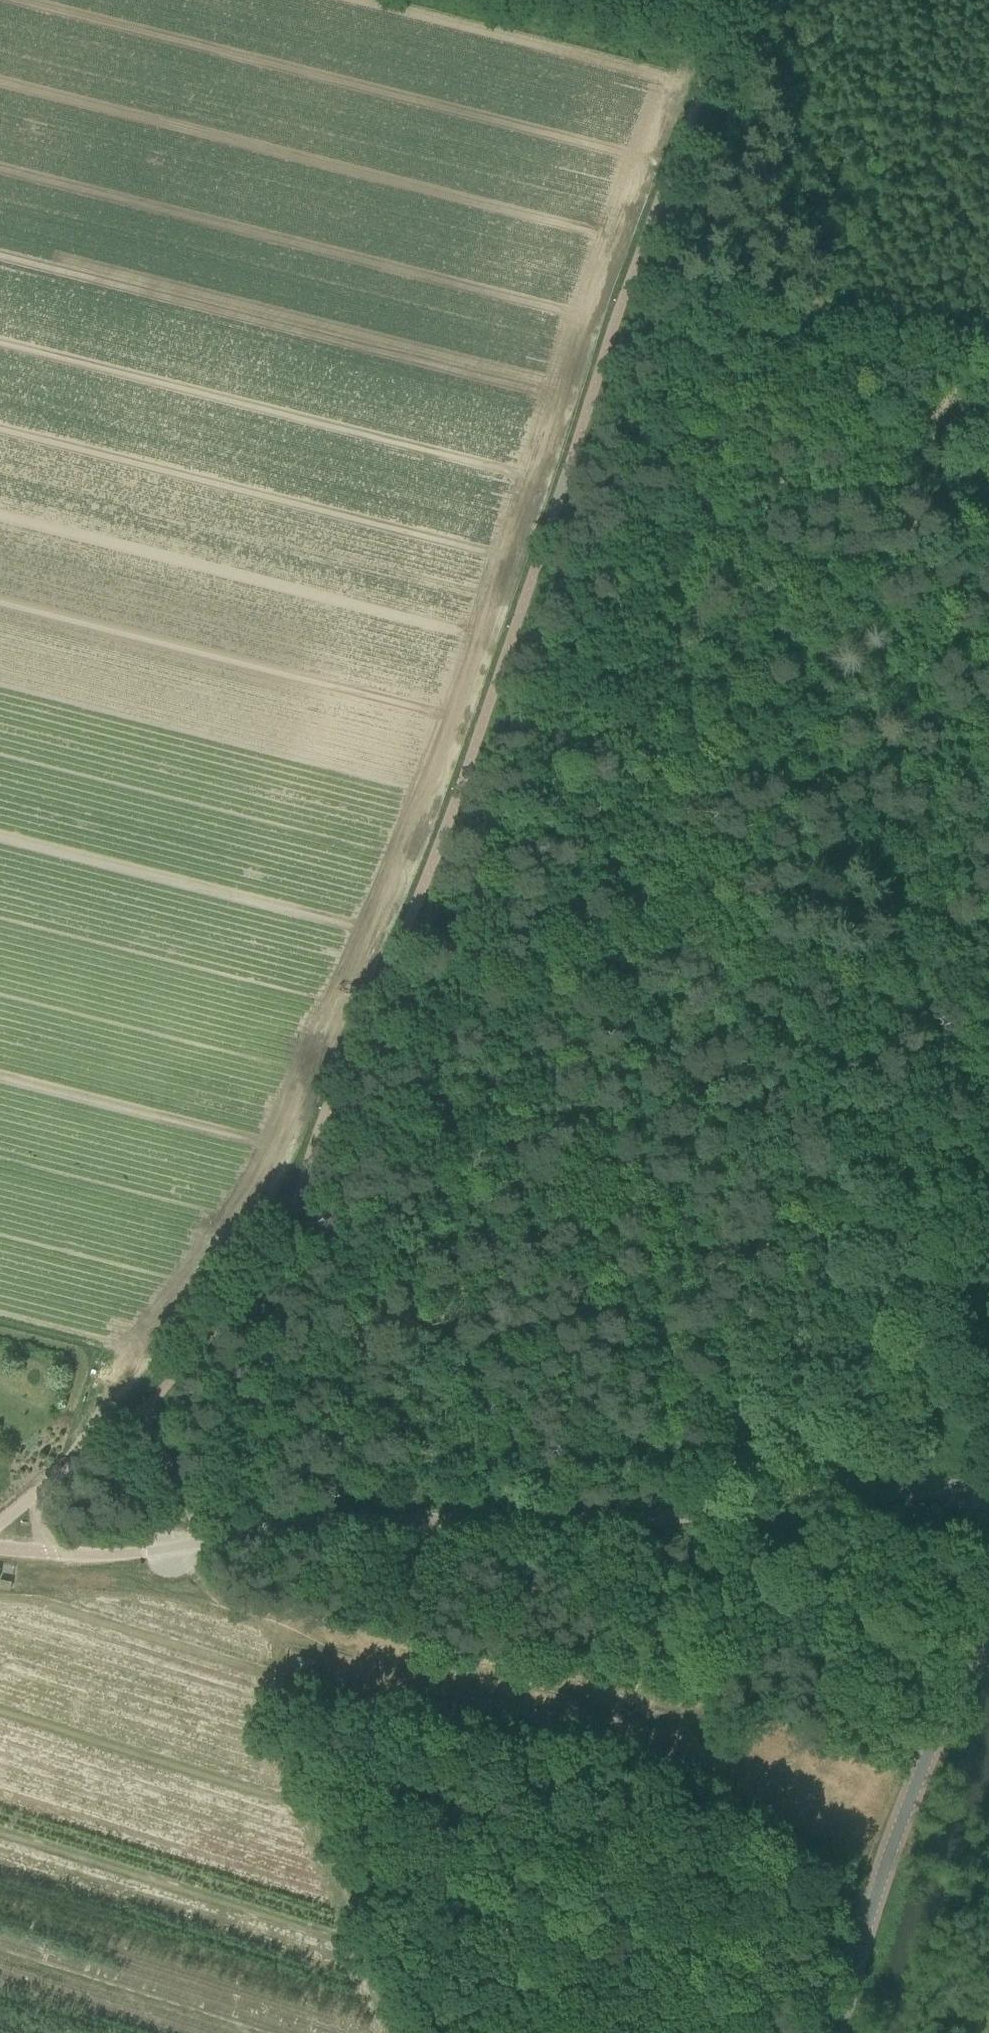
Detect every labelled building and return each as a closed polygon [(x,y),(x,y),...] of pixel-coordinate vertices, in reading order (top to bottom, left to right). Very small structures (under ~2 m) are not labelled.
[(10,1591),(12,1582),(0,1580),(0,1589),(10,1591)] [(312,1673),(315,1661),(297,1658),(295,1669),(312,1673)]
